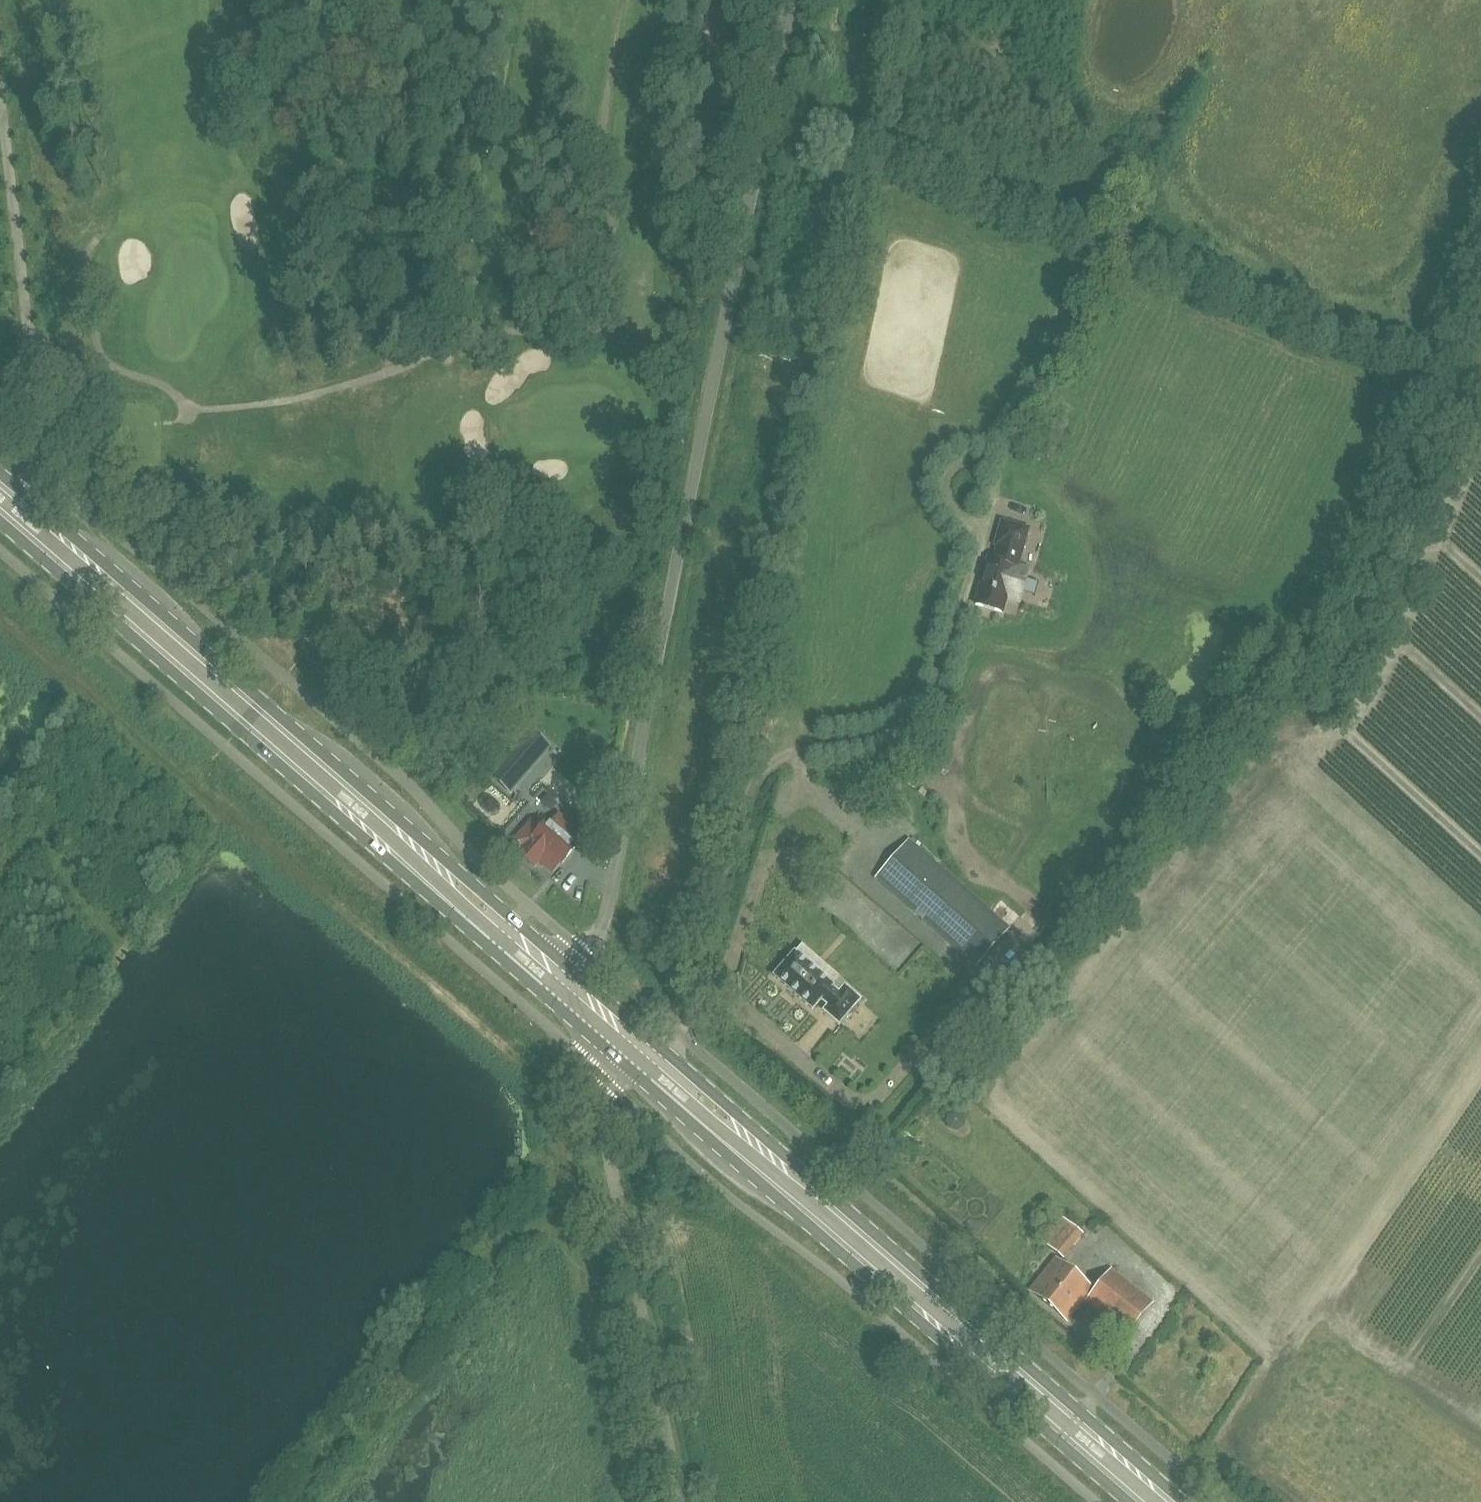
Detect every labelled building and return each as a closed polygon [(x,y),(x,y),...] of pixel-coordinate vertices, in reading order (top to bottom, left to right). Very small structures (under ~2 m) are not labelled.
[(1007,584),(1012,585),(1014,586),(1018,569),(1014,568),(1025,530),(1000,523),(993,546),(996,546),(992,562),(986,560),(973,605),(999,613),(1007,584)] [(512,752),(492,776),(510,791),(530,768),(512,752)] [(529,825),(512,845),(521,853),(518,856),(531,868),(537,861),(550,873),(558,864),(560,865),(574,849),(572,847),(580,838),(557,818),(549,827),(546,824),(538,833),(529,825)] [(875,879),(913,912),(975,965),(1006,929),(907,843),(875,879)] [(844,987),(839,993),(832,986),(833,985),(831,984),(795,954),(796,953),(794,952),(793,953),(794,954),(775,975),(775,974),(774,976),(775,977),(811,1008),(812,1009),(813,1008),(821,999),(828,1005),(825,1009),(824,1009),(823,1010),(825,1012),(825,1011),(838,1023),(839,1024),(840,1023),(840,1022),(859,1000),(859,1001),(861,999),(859,998),(846,987),(845,985),(844,987)] [(1063,1259),(1083,1234),(1061,1216),(1040,1241),(1063,1259)] [(1095,1291),(1055,1259),(1029,1291),(1067,1322),(1085,1301),(1126,1334),(1152,1302),(1112,1270),(1095,1291)] [(1103,1321),(1094,1333),(1105,1344),(1115,1331),(1103,1321)]
